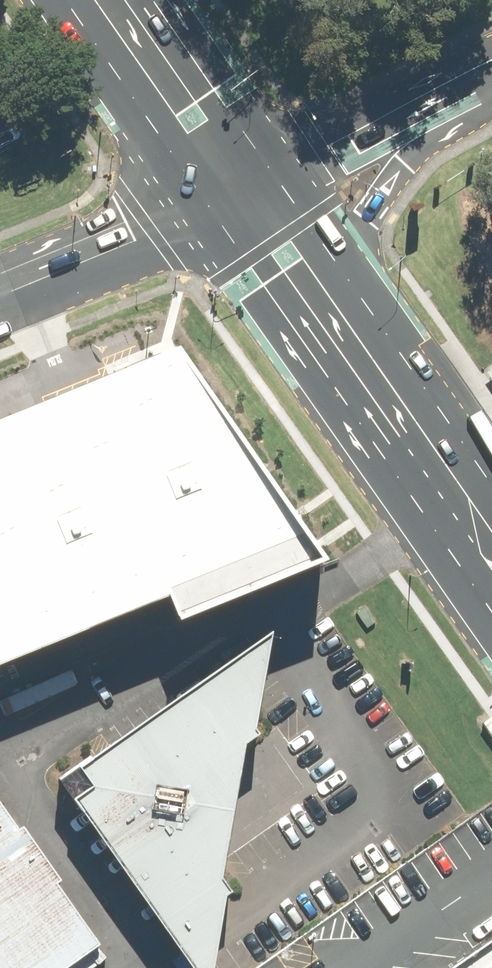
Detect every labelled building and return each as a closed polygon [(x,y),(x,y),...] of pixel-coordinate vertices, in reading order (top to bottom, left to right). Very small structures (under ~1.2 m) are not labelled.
[(0,396),(0,637),(135,580),(147,609),(279,553),(136,341),(0,396)] [(199,967),(213,967),(283,631),(85,767),(99,786),(80,799),(199,967)] [(0,805),(0,967),(69,967),(102,944),(0,805)] [(445,967),(491,967),(491,934),(445,967)]
